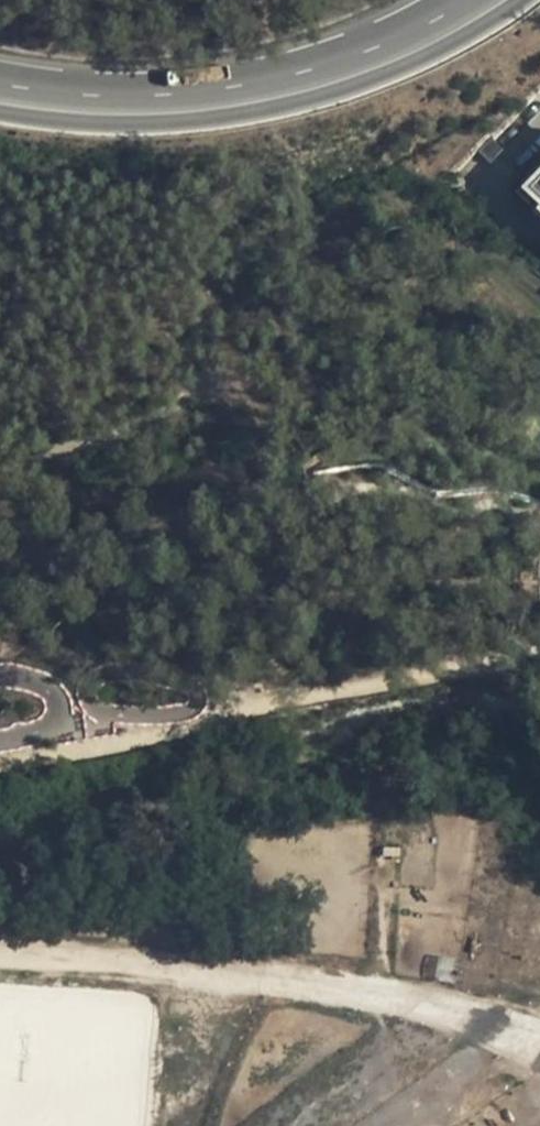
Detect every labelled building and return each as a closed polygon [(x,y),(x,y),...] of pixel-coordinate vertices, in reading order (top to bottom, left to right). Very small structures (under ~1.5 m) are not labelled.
[(523,186),(539,202),(539,168),(523,186)]
